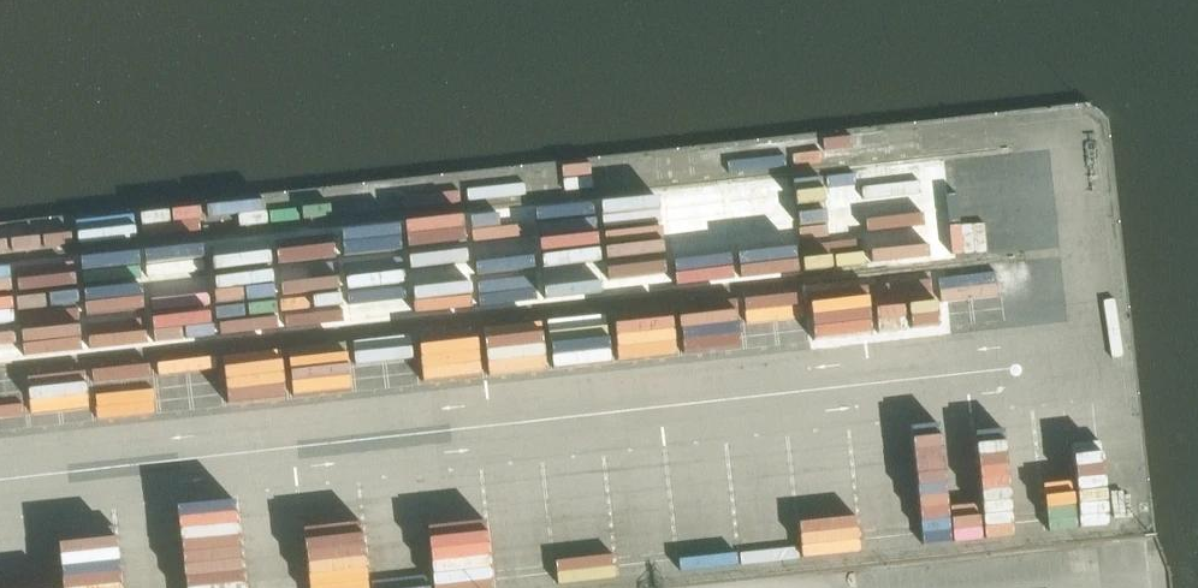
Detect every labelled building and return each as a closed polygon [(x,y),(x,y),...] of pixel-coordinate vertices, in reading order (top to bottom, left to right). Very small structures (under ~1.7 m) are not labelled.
[(1075,169),(1062,170),(1068,229),(1081,227),(1082,242),(1076,243),(1079,271),(1102,269),(1099,237),(1108,236),(1101,177),(1076,180),(1075,169)] [(943,237),(979,236),(977,176),(941,177),(943,237)] [(942,296),(971,294),(971,295),(999,294),(998,273),(941,275),(942,296)] [(750,305),(751,330),(808,328),(807,303),(750,305)] [(683,317),(689,352),(748,343),(742,307),(683,317)] [(677,317),(619,320),(620,355),(678,353),(677,317)] [(544,320),(486,323),(487,358),(546,356),(544,320)] [(295,381),(352,379),(351,352),(294,354),(295,381)] [(229,390),(288,381),(284,357),(225,366),(229,390)] [(99,379),(100,402),(158,399),(157,376),(99,379)] [(0,388),(0,428),(27,427),(26,387),(0,388)] [(625,570),(1110,527),(1103,453),(1043,458),(1041,436),(1009,439),(1014,497),(984,500),(985,513),(925,518),(923,497),(861,502),(800,507),(802,533),(739,539),(737,516),(677,521),(676,508),(620,513),(625,570)] [(618,565),(614,530),(554,537),(550,500),(489,507),(485,472),(425,478),(433,549),(370,556),(362,484),(303,491),(310,551),(247,558),(241,507),(180,513),(182,528),(120,535),(118,512),(58,518),(65,584),(67,583),(67,587),(499,587),(559,581),(558,572),(618,565)]
